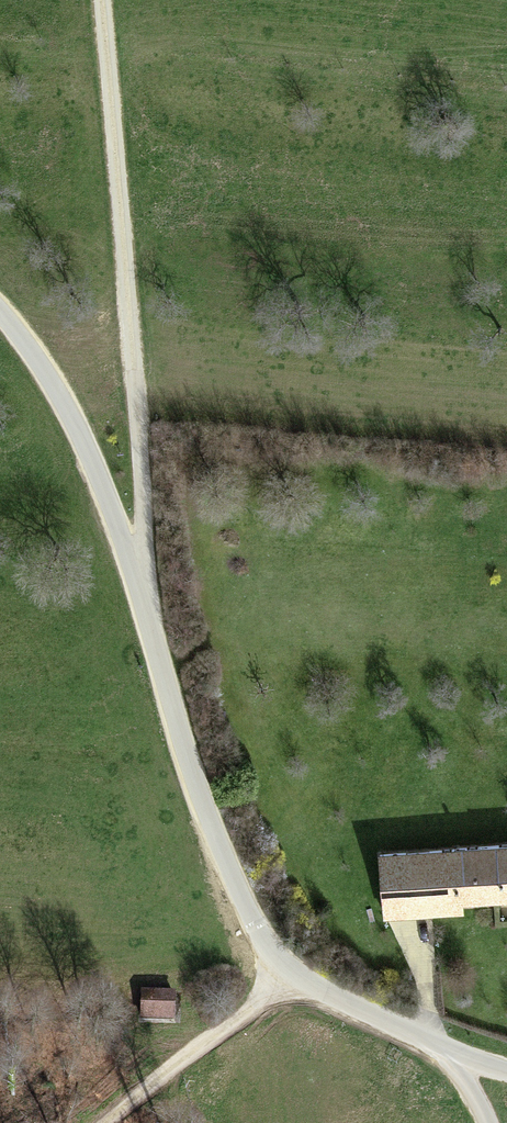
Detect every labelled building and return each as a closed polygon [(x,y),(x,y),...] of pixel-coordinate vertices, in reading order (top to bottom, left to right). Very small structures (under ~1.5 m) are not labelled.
[(381,856),(385,919),(461,914),(461,906),(506,903),(506,848),(381,856)]
